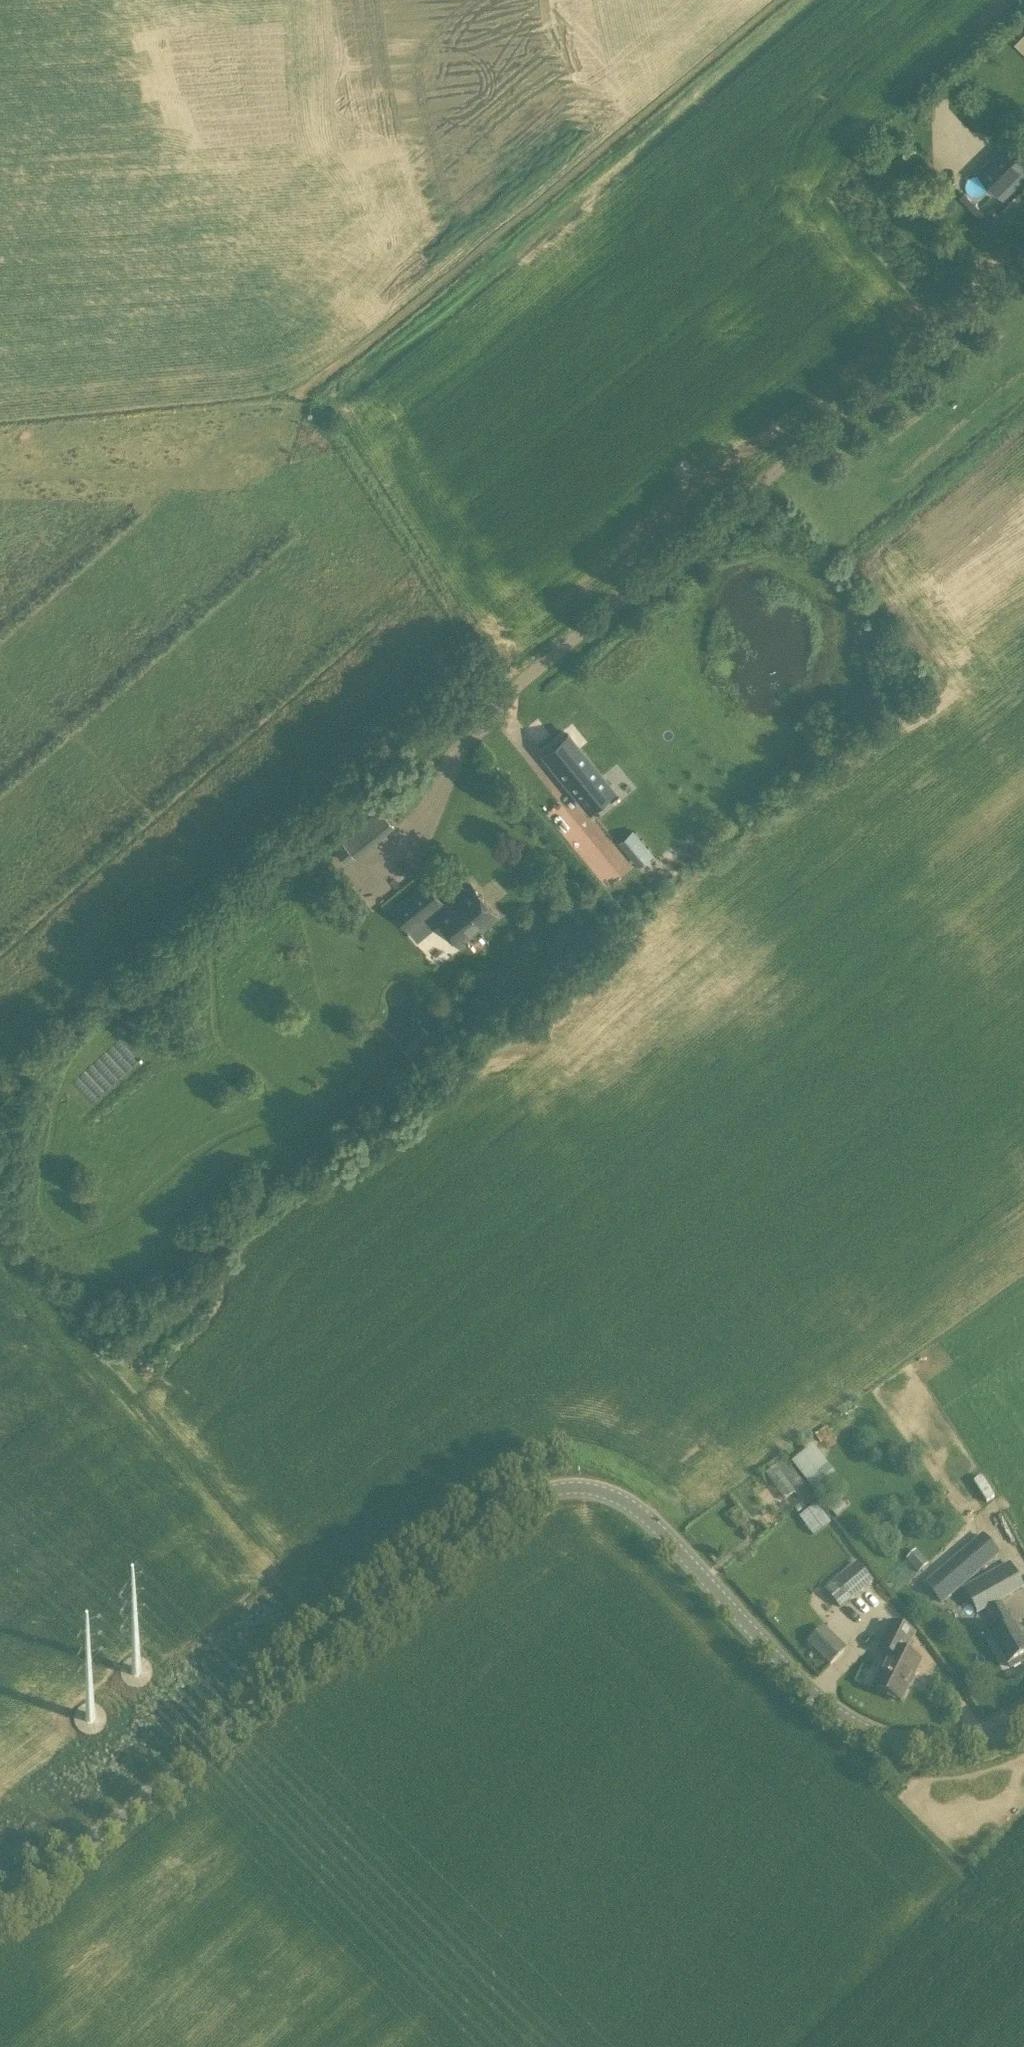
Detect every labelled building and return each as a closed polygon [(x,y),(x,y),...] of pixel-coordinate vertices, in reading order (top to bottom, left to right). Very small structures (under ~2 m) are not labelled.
[(1014,42),(1023,52),(1023,31),(1014,42)] [(1023,173),(1023,147),(1015,138),(1002,151),(980,173),(1002,195),(1023,174),(1023,173)] [(610,789),(567,734),(545,751),(589,806),(610,789)] [(383,804),(344,836),(361,856),(400,824),(383,804)] [(352,852),(343,841),(334,848),(344,859),(352,852)] [(639,864),(652,853),(646,847),(634,857),(639,864)] [(435,912),(444,924),(460,943),(496,914),(471,883),(443,906),(439,901),(441,900),(425,882),(393,908),(408,927),(433,906),(437,911),(435,912)] [(431,1033),(422,1025),(416,1032),(426,1040),(431,1033)] [(808,1454),(792,1467),(811,1491),(827,1479),(808,1454)] [(785,1460),(776,1467),(802,1502),(811,1496),(785,1460)] [(988,1477),(978,1483),(989,1502),(999,1496),(988,1477)] [(837,1502),(829,1509),(836,1518),(845,1510),(837,1502)] [(805,1509),(797,1515),(812,1537),(820,1531),(805,1509)] [(986,1531),(928,1584),(947,1604),(1005,1551),(986,1531)] [(916,1551),(906,1560),(918,1574),(928,1564),(916,1551)] [(823,1590),(840,1610),(873,1582),(856,1562),(823,1590)] [(1010,1597),(1023,1590),(1023,1586),(1011,1562),(996,1571),(964,1588),(978,1615),(1010,1597)] [(989,1613),(1001,1635),(992,1640),(1008,1668),(1023,1659),(1023,1647),(1002,1607),(989,1613)] [(914,1679),(922,1663),(906,1655),(916,1635),(891,1623),(877,1651),(889,1656),(872,1689),(902,1704),(910,1687),(915,1679),(914,1679)] [(830,1665),(846,1649),(823,1626),(807,1643),(830,1665)] [(131,1671),(131,1673),(132,1675),(132,1676),(134,1677),(136,1678),(137,1677),(139,1677),(140,1675),(141,1674),(141,1672),(140,1670),(139,1669),(137,1668),(135,1668),(134,1669),(132,1670),(131,1671)] [(85,1718),(85,1719),(85,1721),(86,1722),(88,1723),(89,1724),(91,1724),(92,1723),(94,1722),(94,1721),(95,1719),(94,1718),(94,1716),(92,1715),(91,1715),(89,1715),(88,1715),(86,1716),(85,1718)]
